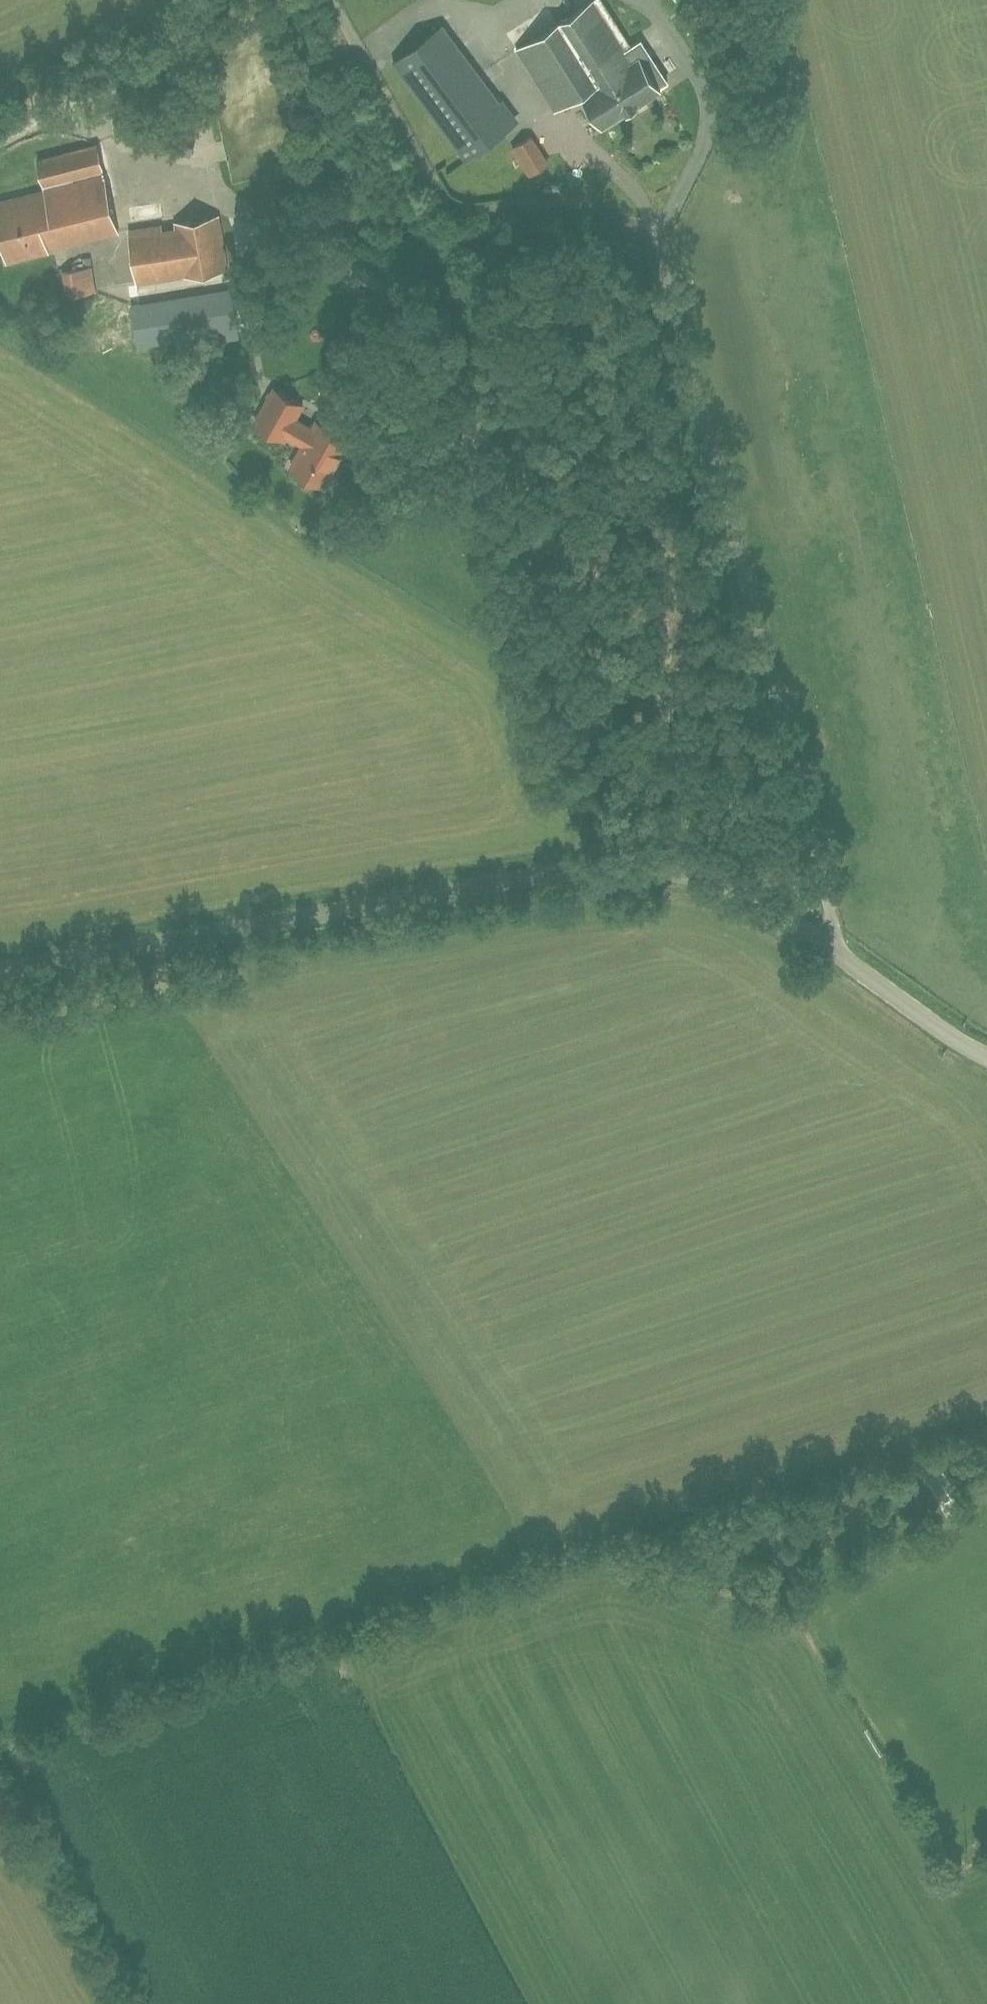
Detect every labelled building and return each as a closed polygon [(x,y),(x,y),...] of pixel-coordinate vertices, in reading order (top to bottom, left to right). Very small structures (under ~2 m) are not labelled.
[(582,94),(604,127),(662,89),(660,86),(668,81),(651,53),(642,59),(640,56),(639,56),(603,0),(594,0),(518,49),(557,110),(582,94)] [(485,115),(501,104),(443,25),(394,61),(466,160),(499,135),(485,115)] [(516,146),(530,176),(554,165),(539,135),(516,146)] [(46,189),(105,174),(97,143),(38,158),(46,189)] [(46,189),(0,200),(0,228),(8,261),(50,251),(49,249),(119,231),(105,174),(46,189)] [(185,276),(228,269),(219,215),(176,223),(176,227),(163,229),(162,224),(129,230),(138,283),(171,279),(170,274),(184,271),(185,276)] [(67,296),(97,291),(92,264),(62,270),(67,296)] [(139,346),(238,330),(231,289),(132,305),(139,346)] [(294,439),(302,427),(293,422),(303,405),(275,388),(255,421),(283,437),(285,434),(294,439)] [(294,439),(303,444),(291,465),(324,484),(349,441),(317,422),(311,432),(302,427),(294,439)]
